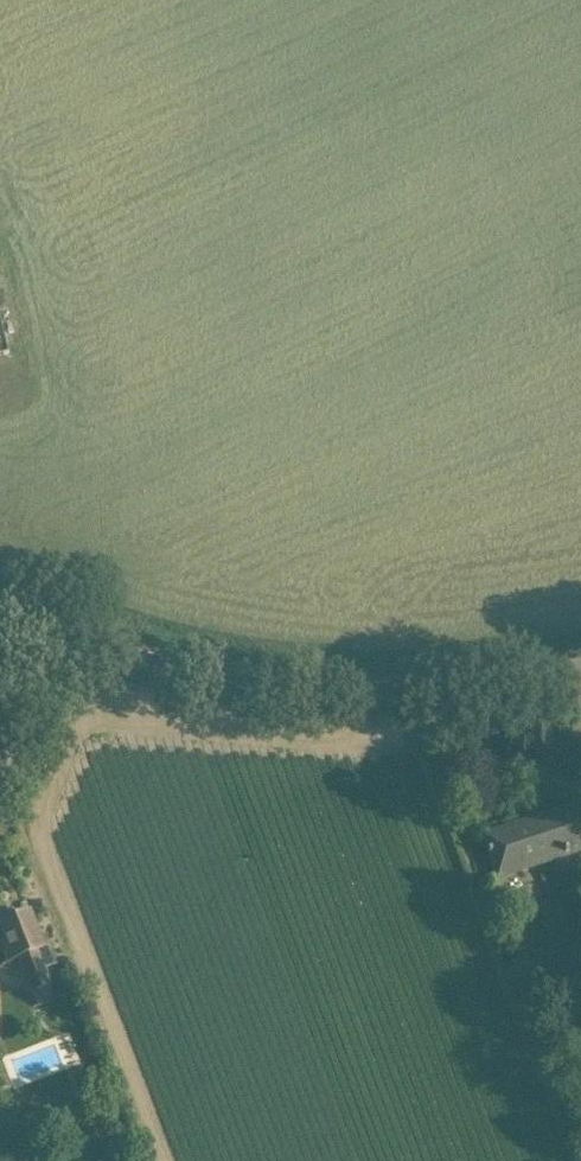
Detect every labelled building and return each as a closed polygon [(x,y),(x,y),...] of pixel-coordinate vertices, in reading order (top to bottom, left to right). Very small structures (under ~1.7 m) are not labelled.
[(491,851),(499,878),(580,852),(580,807),(486,838),(491,851)] [(4,944),(11,962),(20,959),(39,1006),(56,999),(45,970),(57,965),(50,946),(44,948),(30,913),(1,924),(8,942),(4,944)]
